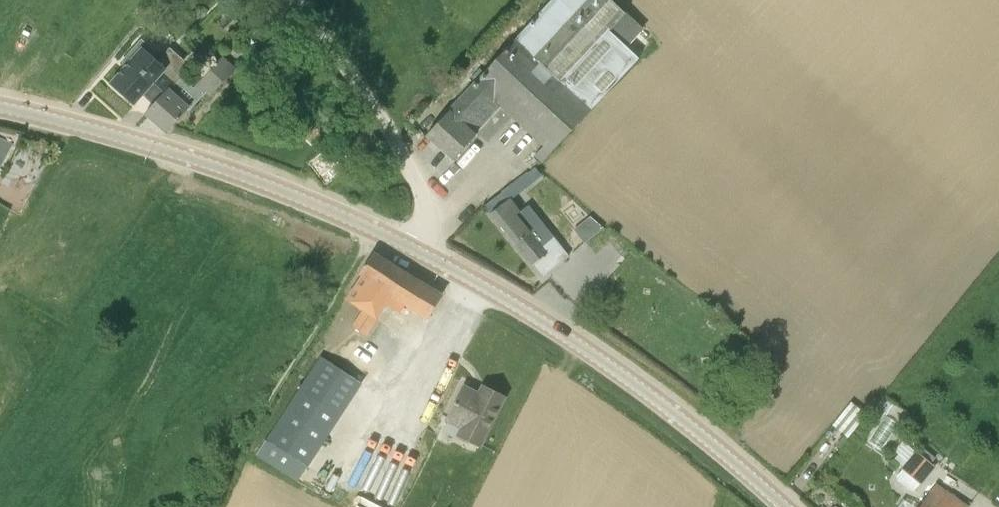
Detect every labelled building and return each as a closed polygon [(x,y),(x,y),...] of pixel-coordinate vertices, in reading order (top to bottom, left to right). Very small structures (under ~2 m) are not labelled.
[(477,135),(502,108),(551,152),(638,58),(608,30),(625,13),(611,0),(551,0),(450,111),(477,135)] [(146,116),(191,66),(171,48),(159,62),(152,56),(148,59),(136,48),(123,63),(127,66),(111,83),(135,105),(149,90),(159,99),(145,115),(146,116)] [(179,119),(190,108),(206,92),(211,96),(236,70),(224,56),(194,88),(183,78),(193,68),(191,66),(146,116),(166,134),(179,119)] [(249,74),(253,79),(259,73),(255,68),(249,74)] [(453,161),(477,135),(450,111),(440,121),(426,136),(453,161)] [(12,145),(0,138),(0,168),(12,145)] [(340,178),(335,173),(352,159),(335,138),(313,154),(317,160),(307,167),(312,174),(325,190),(340,178)] [(542,164),(552,153),(543,146),(534,157),(542,164)] [(485,207),(488,210),(502,199),(499,196),(485,207)] [(558,265),(569,256),(553,236),(544,244),(517,216),(522,212),(509,199),(506,201),(491,214),(543,278),(558,265)] [(591,243),(605,232),(592,215),(589,217),(583,211),(572,221),(577,228),(591,243)] [(401,313),(405,307),(427,320),(430,314),(441,296),(372,255),(360,274),(359,277),(363,279),(349,300),(363,309),(352,327),(366,337),(386,304),(401,313)] [(709,323),(715,328),(721,319),(715,315),(709,323)] [(320,356),(267,440),(256,455),(298,482),(363,383),(320,356)] [(459,436),(479,446),(504,397),(483,387),(478,396),(463,388),(448,419),(463,427),(459,436)] [(852,435),(857,428),(867,415),(867,414),(868,414),(852,401),(832,425),(848,440),(852,435)] [(835,446),(840,450),(848,440),(843,436),(835,446)] [(917,452),(916,451),(915,452),(902,467),(901,468),(921,484),(935,467),(932,464),(936,459),(921,447),(917,452)] [(917,490),(921,484),(901,468),(898,473),(899,484),(907,491),(917,490)] [(969,506),(937,484),(925,503),(923,501),(919,506),(968,506),(969,506)] [(902,499),(897,506),(914,506),(902,499)]
